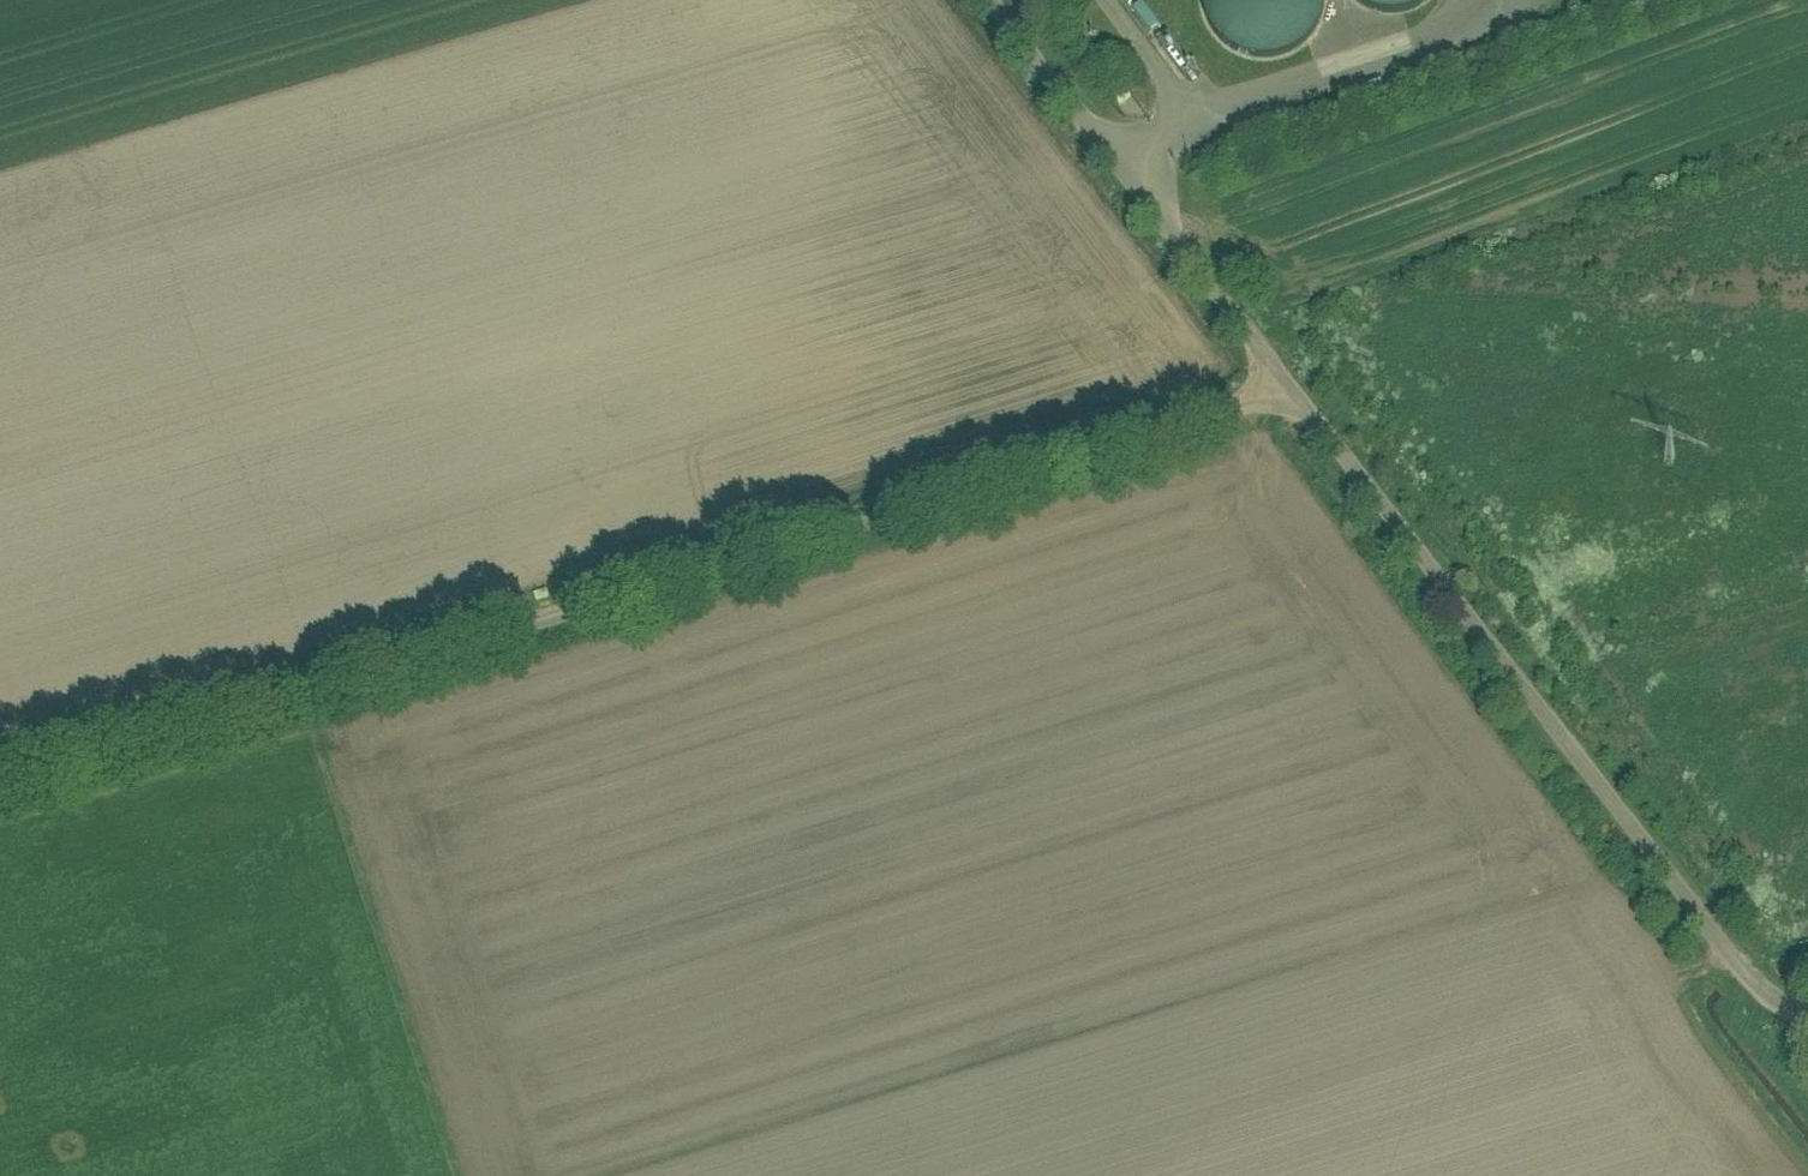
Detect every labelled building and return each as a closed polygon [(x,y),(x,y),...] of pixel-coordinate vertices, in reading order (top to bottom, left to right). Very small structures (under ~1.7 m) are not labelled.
[(1320,9),(1321,0),(1205,0),(1205,1),(1209,17),(1217,32),(1228,43),(1243,51),(1259,55),(1276,53),(1291,47),(1304,37),(1314,24),(1320,9)] [(1375,7),(1391,11),(1408,10),(1423,4),(1429,0),(1365,0),(1375,7)]
